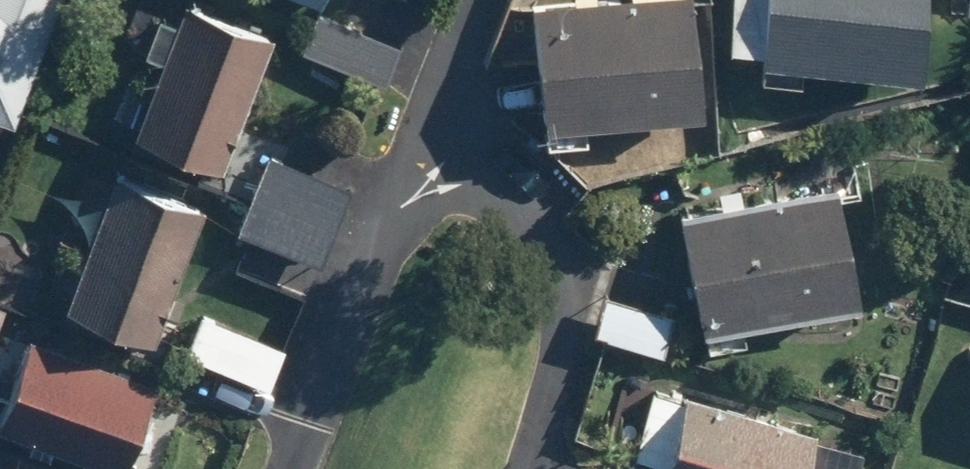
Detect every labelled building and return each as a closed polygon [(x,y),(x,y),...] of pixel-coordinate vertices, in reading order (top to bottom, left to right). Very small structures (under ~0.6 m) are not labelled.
[(24,114),(68,0),(0,0),(0,105),(24,114)] [(195,0),(188,0),(142,129),(235,162),(282,31),(195,0)] [(703,0),(545,0),(558,113),(714,96),(703,0)] [(937,0),(777,0),(776,50),(936,55),(937,0)] [(395,78),(408,40),(324,10),(311,48),(395,78)] [(329,260),(360,183),(274,149),(243,225),(329,260)] [(215,202),(121,169),(74,301),(168,334),(215,202)] [(869,288),(845,177),(691,210),(715,321),(869,288)] [(671,347),(681,310),(609,290),(598,327),(671,347)] [(279,383),(294,342),(206,309),(191,350),(279,383)] [(169,377),(33,331),(2,422),(138,468),(169,377)] [(695,387),(670,468),(820,468),(832,428),(695,387)]
